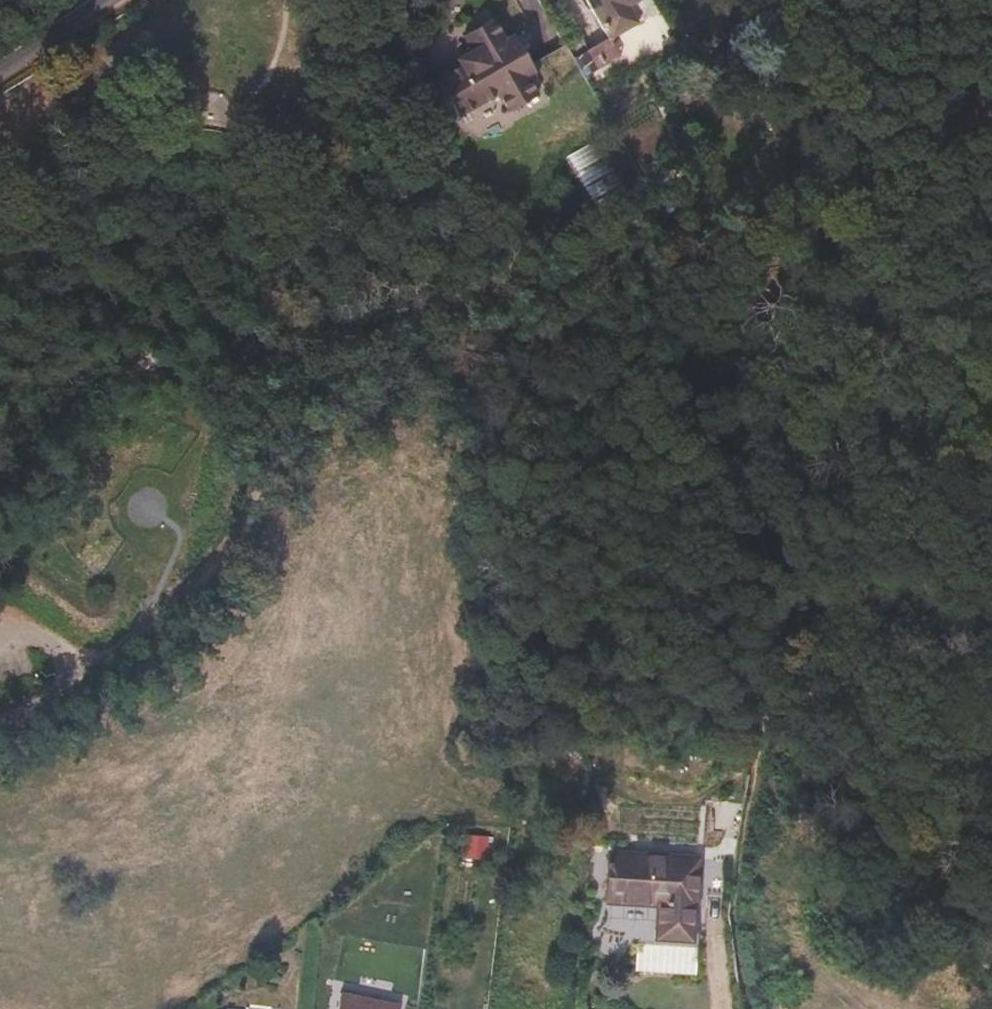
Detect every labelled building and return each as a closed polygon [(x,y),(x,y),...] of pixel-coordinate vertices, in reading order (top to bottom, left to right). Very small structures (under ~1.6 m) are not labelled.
[(611,34),(642,16),(635,6),(645,0),(590,0),(611,34)] [(611,34),(579,53),(593,77),(619,63),(619,49),(611,34)] [(478,82),(441,104),(461,137),(498,114),(510,133),(537,117),(526,100),(537,94),(534,90),(566,71),(549,43),(514,64),(511,58),(504,62),(492,42),(464,59),(478,82)] [(590,147),(568,160),(594,208),(617,196),(590,147)] [(145,332),(133,349),(141,355),(136,362),(147,369),(152,362),(160,367),(171,351),(145,332)] [(638,944),(637,970),(693,973),(698,895),(723,897),(726,858),(609,851),(606,903),(656,907),(654,945),(638,944)] [(400,863),(389,871),(395,879),(406,871),(400,863)] [(340,992),(337,1008),(399,1008),(400,1005),(340,992)]
